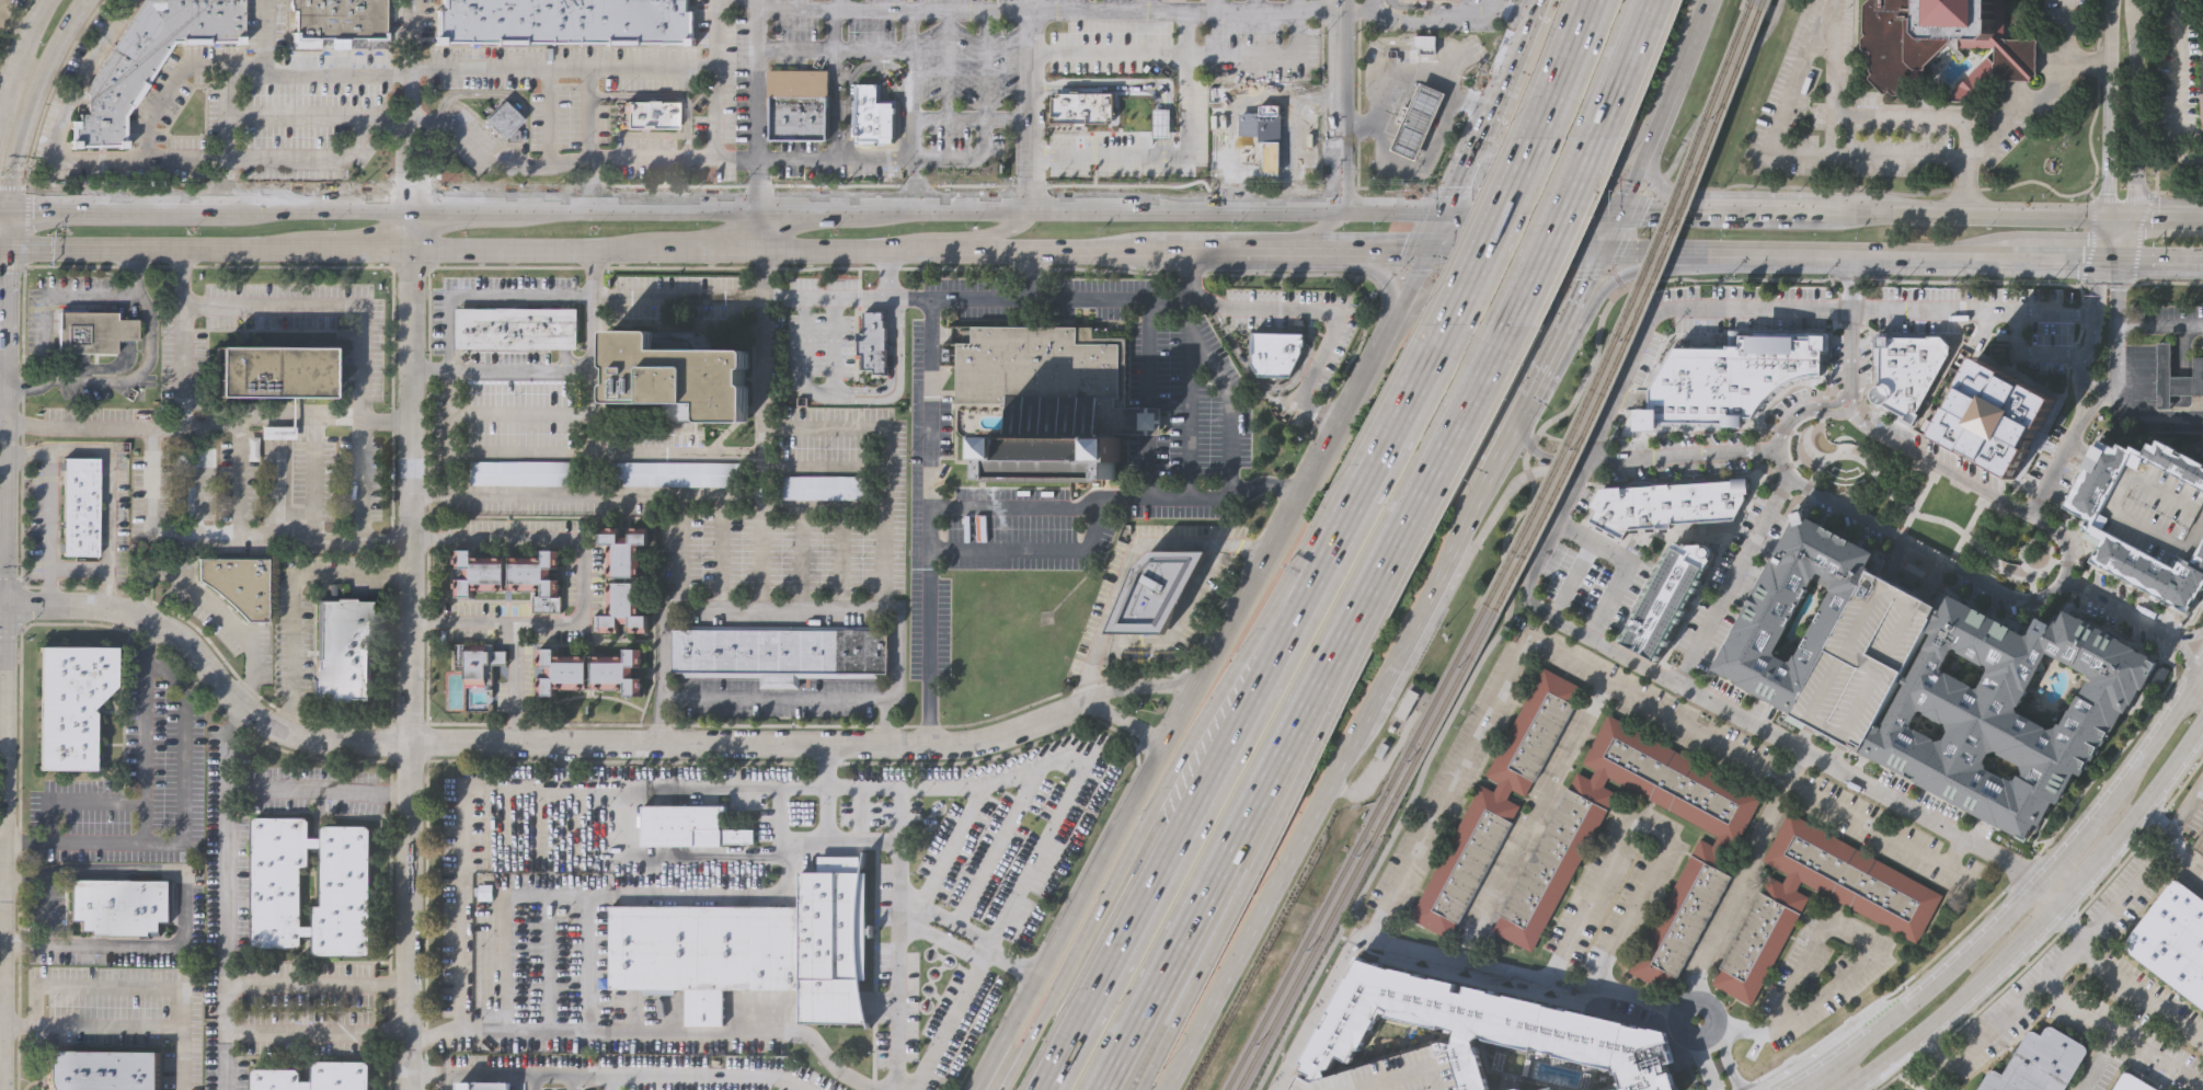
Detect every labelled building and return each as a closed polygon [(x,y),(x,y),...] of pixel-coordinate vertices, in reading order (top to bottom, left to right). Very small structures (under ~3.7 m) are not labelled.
[(84,90),(145,0),(244,0),(244,37),(241,37),(241,41),(173,41),(123,114),(123,145),(74,146),(74,123),(79,123),(79,114),(89,114),(89,94),(84,90)] [(287,3),(287,0),(382,0),(382,34),(383,34),(383,41),(363,41),(363,38),(318,38),(318,48),(288,48),(288,31),(294,31),(294,21),(289,21),(289,3),(287,3)] [(441,41),(442,0),(688,0),(687,43),(669,43),(652,43),(634,42),(617,42),(599,42),(582,42),(564,42),(547,42),(529,42),(512,42),(494,42),(477,42),(459,41),(441,41)] [(1412,10),(1412,0),(1452,0),(1452,2),(1430,1),(1430,10),(1412,10)] [(1862,5),(1867,0),(1920,0),(1919,42),(1927,48),(1940,48),(1925,62),(1925,78),(1913,77),(1896,92),(1893,94),(1889,90),(1886,92),(1882,91),(1869,80),(1869,76),(1872,71),(1868,70),(1869,51),(1864,51),(1859,48),(1860,36),(1864,34),(1861,31),(1862,5)] [(1919,42),(1920,0),(1996,0),(1995,43),(1987,48),(1940,48),(1927,48),(1919,42)] [(1995,43),(1996,0),(2004,0),(2004,37),(2035,37),(2035,73),(2030,80),(1996,79),(1994,77),(1969,99),(1942,99),(1987,57),(1994,64),(1995,43)] [(1437,51),(1422,51),(1422,45),(1414,45),(1414,33),(1437,33),(1437,51)] [(1445,91),(1418,158),(1393,148),(1404,123),(1398,121),(1405,103),(1412,105),(1422,82),(1445,91)] [(852,99),(856,99),(857,87),(881,87),(880,104),(894,104),(894,145),(856,145),(856,135),(852,135),(852,99)] [(827,97),(827,137),(771,137),(771,90),(807,90),(807,97),(827,97)] [(1108,93),(1108,123),(1087,123),(1087,126),(1081,126),(1081,124),(1078,124),(1078,123),(1077,123),(1077,126),(1075,126),(1075,123),(1052,123),(1052,116),(1053,116),(1053,96),(1058,96),(1058,93),(1108,93)] [(1128,149),(1173,150),(1174,109),(1150,108),(1150,99),(1129,98),(1128,149)] [(508,137),(504,140),(482,118),(500,100),(507,107),(515,100),(520,105),(513,113),(521,121),(514,128),(518,138),(509,139),(508,137)] [(675,127),(623,127),(623,101),(676,102),(675,127)] [(1283,102),(1283,133),(1240,133),(1240,111),(1266,111),(1266,102),(1283,102)] [(677,151),(677,103),(655,103),(655,151),(677,151)] [(1260,141),(1260,176),(1277,176),(1277,141),(1260,141)] [(576,308),(576,348),(457,347),(457,308),(466,308),(497,308),(546,308),(576,308)] [(117,320),(138,320),(138,339),(117,339),(117,353),(60,353),(59,312),(94,312),(94,309),(102,309),(102,312),(117,312),(117,320)] [(863,311),(882,312),(882,331),(885,331),(885,372),(873,372),(873,369),(862,369),(862,354),(858,354),(858,332),(863,332),(863,311)] [(999,437),(999,402),(957,402),(957,344),(969,344),(969,326),(1091,328),(1091,336),(1124,337),(1123,408),(1159,408),(1159,434),(1122,434),(1114,434),(1114,437),(999,437)] [(612,329),(653,329),(655,331),(656,332),(656,347),(745,348),(748,349),(749,352),(749,364),(747,367),(745,367),(745,383),(747,383),(749,387),(749,415),(747,420),(744,421),(674,420),(669,416),(666,412),(664,406),(664,401),(609,400),(608,399),(608,385),(610,382),(612,382),(612,366),(609,365),(608,363),(608,334),(608,331),(610,330),(612,329)] [(1251,363),(1252,332),(1300,332),(1300,348),(1288,372),(1257,372),(1251,363)] [(1672,349),(1723,351),(1724,347),(1739,347),(1739,341),(1743,341),(1743,336),(1792,337),(1792,342),(1806,342),(1806,333),(1813,333),(1827,334),(1827,353),(1822,353),(1822,377),(1800,379),(1788,383),(1780,389),(1777,390),(1771,394),(1765,401),(1764,402),(1759,408),(1754,414),(1752,420),(1740,420),(1740,428),(1720,428),(1720,425),(1693,425),(1653,424),(1652,431),(1642,432),(1629,432),(1630,410),(1648,410),(1648,391),(1672,349)] [(1874,334),(1884,334),(1885,336),(1940,336),(1946,343),(1946,345),(1949,345),(1949,347),(1944,348),(1946,354),(1915,411),(1917,412),(1912,423),(1902,417),(1903,415),(1881,403),(1875,403),(1871,400),(1869,395),(1870,390),(1878,385),(1878,345),(1874,345),(1874,334)] [(2192,357),(2202,357),(2202,395),(2191,395),(2191,392),(2168,391),(2167,408),(2155,408),(2156,342),(2168,342),(2168,374),(2191,375),(2192,357)] [(213,397),(213,347),(326,348),(326,397),(213,397)] [(2016,475),(1937,433),(1978,355),(2057,398),(2016,475)] [(260,439),(260,427),(292,427),(292,440),(260,439)] [(1114,437),(1128,437),(1128,462),(1121,462),(1121,481),(1121,487),(984,486),(984,460),(980,460),(980,437),(999,437),(1114,437)] [(2154,437),(2202,464),(2202,485),(2135,449),(2124,471),(2097,524),(2179,567),(2185,555),(2195,561),(2202,547),(2202,591),(2191,613),(2097,562),(2108,541),(2087,530),(2093,518),(2069,505),(2096,457),(2106,439),(2122,448),(2125,443),(2142,451),(2146,441),(2149,444),(2154,437)] [(64,554),(64,458),(96,458),(96,554),(64,554)] [(473,482),(473,459),(575,459),(575,483),(473,482)] [(747,460),(747,477),(744,477),(744,483),(609,483),(609,460),(747,460)] [(873,474),(873,497),(779,496),(779,474),(873,474)] [(1625,527),(1620,537),(1588,519),(1595,508),(1592,506),(1600,489),(1648,486),(1743,480),(1743,498),(1732,519),(1625,527)] [(1801,519),(1868,555),(1866,560),(1870,562),(1868,570),(1790,713),(1789,716),(1736,689),(1739,684),(1712,672),(1772,561),(1769,559),(1772,552),(1775,553),(1791,523),(1801,519)] [(599,527),(617,528),(617,542),(629,543),(629,526),(645,526),(644,543),(639,543),(638,615),(644,615),(643,632),(628,632),(628,617),(616,617),(616,632),(598,632),(598,615),(603,615),(605,543),(598,543),(599,527)] [(508,574),(508,580),(502,580),(502,573),(470,572),(469,586),(456,586),(456,570),(467,570),(467,558),(456,558),(457,539),(469,540),(469,551),(502,552),(502,548),(538,549),(539,540),(555,540),(555,559),(548,558),(548,569),(554,569),(554,586),(558,586),(558,603),(529,603),(530,586),(539,586),(539,574),(508,574)] [(1620,642),(1633,618),(1640,608),(1671,544),(1673,546),(1675,542),(1684,546),(1685,543),(1687,544),(1708,544),(1713,553),(1659,662),(1620,642)] [(1209,550),(1167,631),(1110,632),(1137,565),(1154,549),(1209,550)] [(195,580),(196,560),(264,560),(264,621),(243,621),(219,596),(210,588),(195,580)] [(1790,713),(1868,570),(1882,577),(1917,596),(1937,607),(1928,621),(1874,723),(1859,750),(1858,753),(1840,744),(1806,725),(1789,716),(1790,713)] [(1942,596),(2019,636),(2023,632),(2030,632),(2032,634),(2040,621),(2050,626),(2055,616),(2059,619),(2064,613),(2156,666),(2141,689),(2136,687),(2124,709),(2080,777),(2074,773),(2049,816),(2045,814),(2034,833),(2031,833),(2028,839),(1862,756),(1858,754),(1858,753),(1859,750),(1874,723),(1878,724),(1884,727),(1932,635),(1927,633),(1932,623),(1928,621),(1937,607),(1942,596)] [(371,599),(369,702),(313,701),(315,599),(371,599)] [(684,630),(684,624),(877,624),(877,628),(888,628),(888,668),(881,668),(881,675),(802,675),(802,687),(762,687),(762,676),(684,676),(684,673),(675,673),(675,630),(684,630)] [(463,682),(463,669),(454,669),(454,643),(464,643),(464,650),(484,650),(484,643),(491,643),(491,651),(504,651),(504,664),(491,664),(490,684),(484,684),(484,682),(463,682)] [(35,769),(37,646),(113,646),(112,686),(88,709),(91,712),(91,741),(91,770),(35,769)] [(643,650),(642,666),(632,665),(631,677),(643,677),(642,695),(624,695),(624,689),(552,687),(552,695),(535,695),(536,677),(544,677),(544,666),(537,665),(537,647),(553,649),(552,653),(623,655),(623,649),(643,650)] [(1584,687),(1526,793),(1514,787),(1508,796),(1523,803),(1450,938),(1411,916),(1482,782),(1494,789),(1500,780),(1487,773),(1545,666),(1584,687)] [(1670,991),(1630,971),(1702,837),(1713,844),(1719,834),(1611,775),(1606,783),(1618,790),(1531,950),(1494,929),(1580,771),(1591,777),(1596,768),(1583,760),(1609,712),(1763,795),(1737,844),(1733,841),(1728,851),(1741,858),(1670,991)] [(721,830),(754,830),(754,844),(722,844),(722,847),(642,847),(642,806),(726,806),(726,812),(721,812),(721,830)] [(1801,883),(1797,892),(1809,898),(1751,1006),(1710,984),(1768,875),(1781,883),(1787,873),(1764,860),(1789,812),(1942,895),(1915,945),(1801,883)] [(250,944),(250,821),(253,816),(303,816),(308,821),(308,838),(319,838),(319,829),(323,825),(366,825),(369,829),(369,951),(364,955),(314,955),(311,952),(311,934),(299,934),(299,944),(295,949),(254,949),(250,944)] [(2194,845),(2202,831),(2202,850),(2194,845)] [(2195,852),(2202,857),(2202,838),(2195,852)] [(723,989),(724,1025),(686,1025),(686,989),(674,989),(674,994),(643,994),(643,989),(610,989),(611,905),(800,905),(800,871),(818,871),(818,857),(860,857),(860,871),(867,871),(867,979),(860,979),(861,994),(864,1009),(868,1023),(800,1024),(800,989),(723,989)] [(2179,877),(2202,896),(2202,1007),(2124,946),(2124,943),(2124,940),(2172,879),(2175,877),(2179,877)] [(168,880),(168,921),(157,921),(157,931),(147,931),(148,936),(88,936),(88,930),(78,930),(78,921),(68,921),(68,880),(168,880)] [(1677,1085),(1679,1089),(1619,1089),(1622,1089),(1620,1080),(1617,1081),(1611,1068),(1603,1066),(1603,1067),(1595,1066),(1596,1064),(1570,1058),(1570,1059),(1563,1058),(1563,1056),(1547,1053),(1546,1054),(1539,1053),(1539,1051),(1524,1047),(1523,1048),(1516,1047),(1516,1045),(1500,1042),(1500,1043),(1493,1041),(1493,1040),(1479,1036),(1475,1039),(1475,1041),(1472,1041),(1472,1045),(1475,1045),(1482,1072),(1484,1071),(1487,1079),(1484,1079),(1487,1089),(1462,1089),(1449,1052),(1439,1055),(1436,1044),(1442,1042),(1453,1044),(1455,1031),(1453,1030),(1452,1032),(1446,1031),(1447,1029),(1442,1028),(1438,1026),(1438,1028),(1436,1026),(1436,1028),(1428,1026),(1428,1025),(1419,1022),(1418,1023),(1411,1022),(1411,1021),(1401,1019),(1401,1020),(1395,1019),(1395,1017),(1386,1014),(1387,1010),(1386,1010),(1385,1013),(1380,1012),(1377,1019),(1374,1018),(1369,1026),(1370,1028),(1367,1034),(1366,1033),(1358,1049),(1356,1048),(1350,1062),(1347,1060),(1347,1062),(1336,1056),(1330,1068),(1324,1070),(1327,1077),(1311,1081),(1308,1079),(1309,1075),(1299,1070),(1303,1064),(1301,1063),(1320,1026),(1321,1028),(1329,1013),(1328,1012),(1346,977),(1347,977),(1357,959),(1374,963),(1375,961),(1380,963),(1379,965),(1389,968),(1398,971),(1398,968),(1405,971),(1405,972),(1415,975),(1416,972),(1423,973),(1422,976),(1438,980),(1439,978),(1447,980),(1446,982),(1455,984),(1453,990),(1462,993),(1465,986),(1472,988),(1472,987),(1480,988),(1480,990),(1490,993),(1491,989),(1496,990),(1496,994),(1513,998),(1513,996),(1521,998),(1521,999),(1528,1001),(1528,999),(1536,1001),(1536,1003),(1559,1009),(1560,1006),(1567,1007),(1565,1010),(1575,1012),(1576,1011),(1584,1012),(1583,1014),(1592,1017),(1593,1014),(1599,1017),(1599,1018),(1608,1020),(1609,1019),(1616,1020),(1616,1022),(1662,1032),(1672,1063),(1666,1063),(1674,1086),(1677,1085)] [(2087,1051),(2063,1089),(1977,1089),(1989,1070),(1993,1068),(1996,1068),(2004,1072),(2028,1031),(2032,1029),(2042,1034),(2046,1025),(2051,1024),(2054,1024),(2085,1043),(2087,1045),(2087,1047),(2087,1051)] [(1449,1052),(1462,1089),(1291,1089),(1299,1075),(1308,1079),(1311,1081),(1327,1077),(1436,1044),(1439,1055),(1449,1052)] [(158,1052),(158,1089),(50,1089),(49,1089),(46,1082),(45,1052),(158,1052)] [(369,1064),(369,1089),(311,1089),(299,1089),(249,1089),(249,1072),(254,1067),(296,1067),(300,1072),(300,1080),(311,1080),(311,1064),(314,1060),(366,1060),(369,1064)] [(2131,1070),(2164,1089),(2111,1089),(2122,1071),(2126,1070),(2131,1070)] [(523,1082),(522,1089),(457,1089),(457,1081),(523,1082)]
